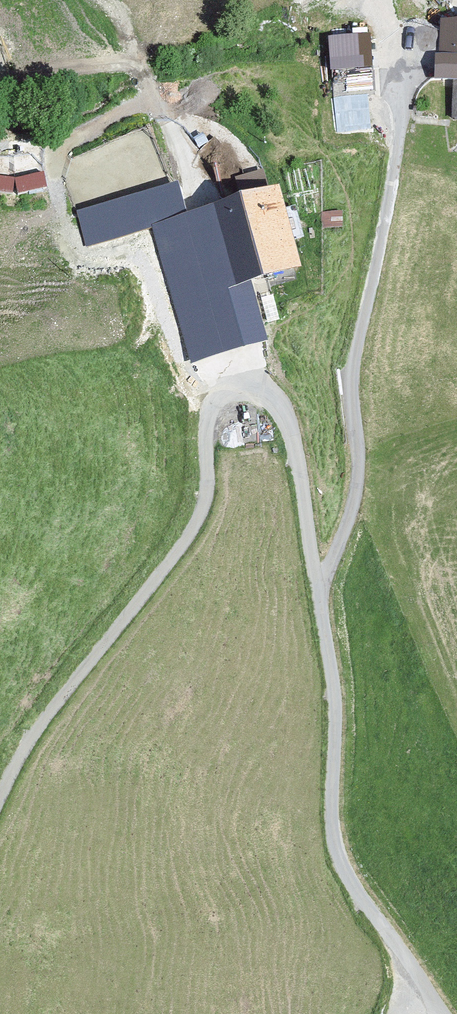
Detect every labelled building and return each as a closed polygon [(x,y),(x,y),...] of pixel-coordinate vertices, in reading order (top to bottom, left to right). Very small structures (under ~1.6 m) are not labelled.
[(454,25),(454,36),(439,36),(438,80),(452,80),(451,114),(456,114),(456,125),(456,25),(454,25)] [(375,78),(373,41),(332,43),(334,79),(375,78)] [(49,191),(49,173),(0,174),(0,191),(49,191)] [(299,265),(277,186),(185,212),(177,181),(75,210),(85,246),(152,227),(191,364),(271,341),(253,278),(299,265)]
